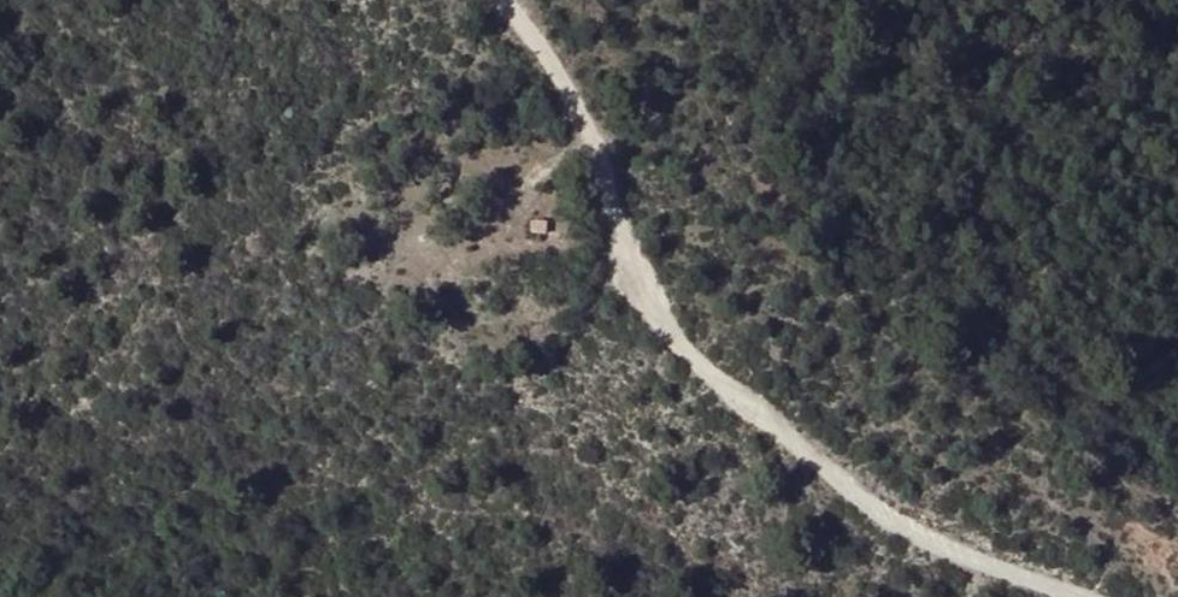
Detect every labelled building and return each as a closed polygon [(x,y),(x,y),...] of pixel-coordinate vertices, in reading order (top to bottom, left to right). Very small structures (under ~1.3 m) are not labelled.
[(547,224),(531,224),(530,237),(546,237),(547,224)]
